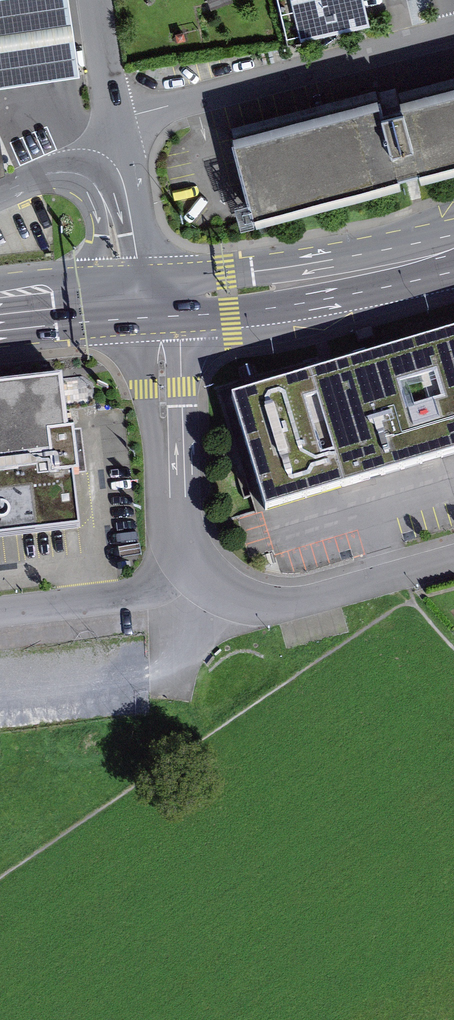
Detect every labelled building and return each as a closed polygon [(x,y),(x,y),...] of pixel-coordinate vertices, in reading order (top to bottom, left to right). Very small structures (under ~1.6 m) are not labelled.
[(80,75),(70,0),(0,0),(0,86),(80,75)] [(305,34),(366,19),(361,0),(297,0),(305,34)] [(258,215),(421,173),(403,103),(399,89),(236,131),(258,215)] [(403,103),(421,173),(453,164),(453,90),(403,103)] [(226,396),(259,514),(453,460),(453,333),(226,396)] [(0,393),(0,542),(82,534),(69,412),(66,387),(0,393)]
